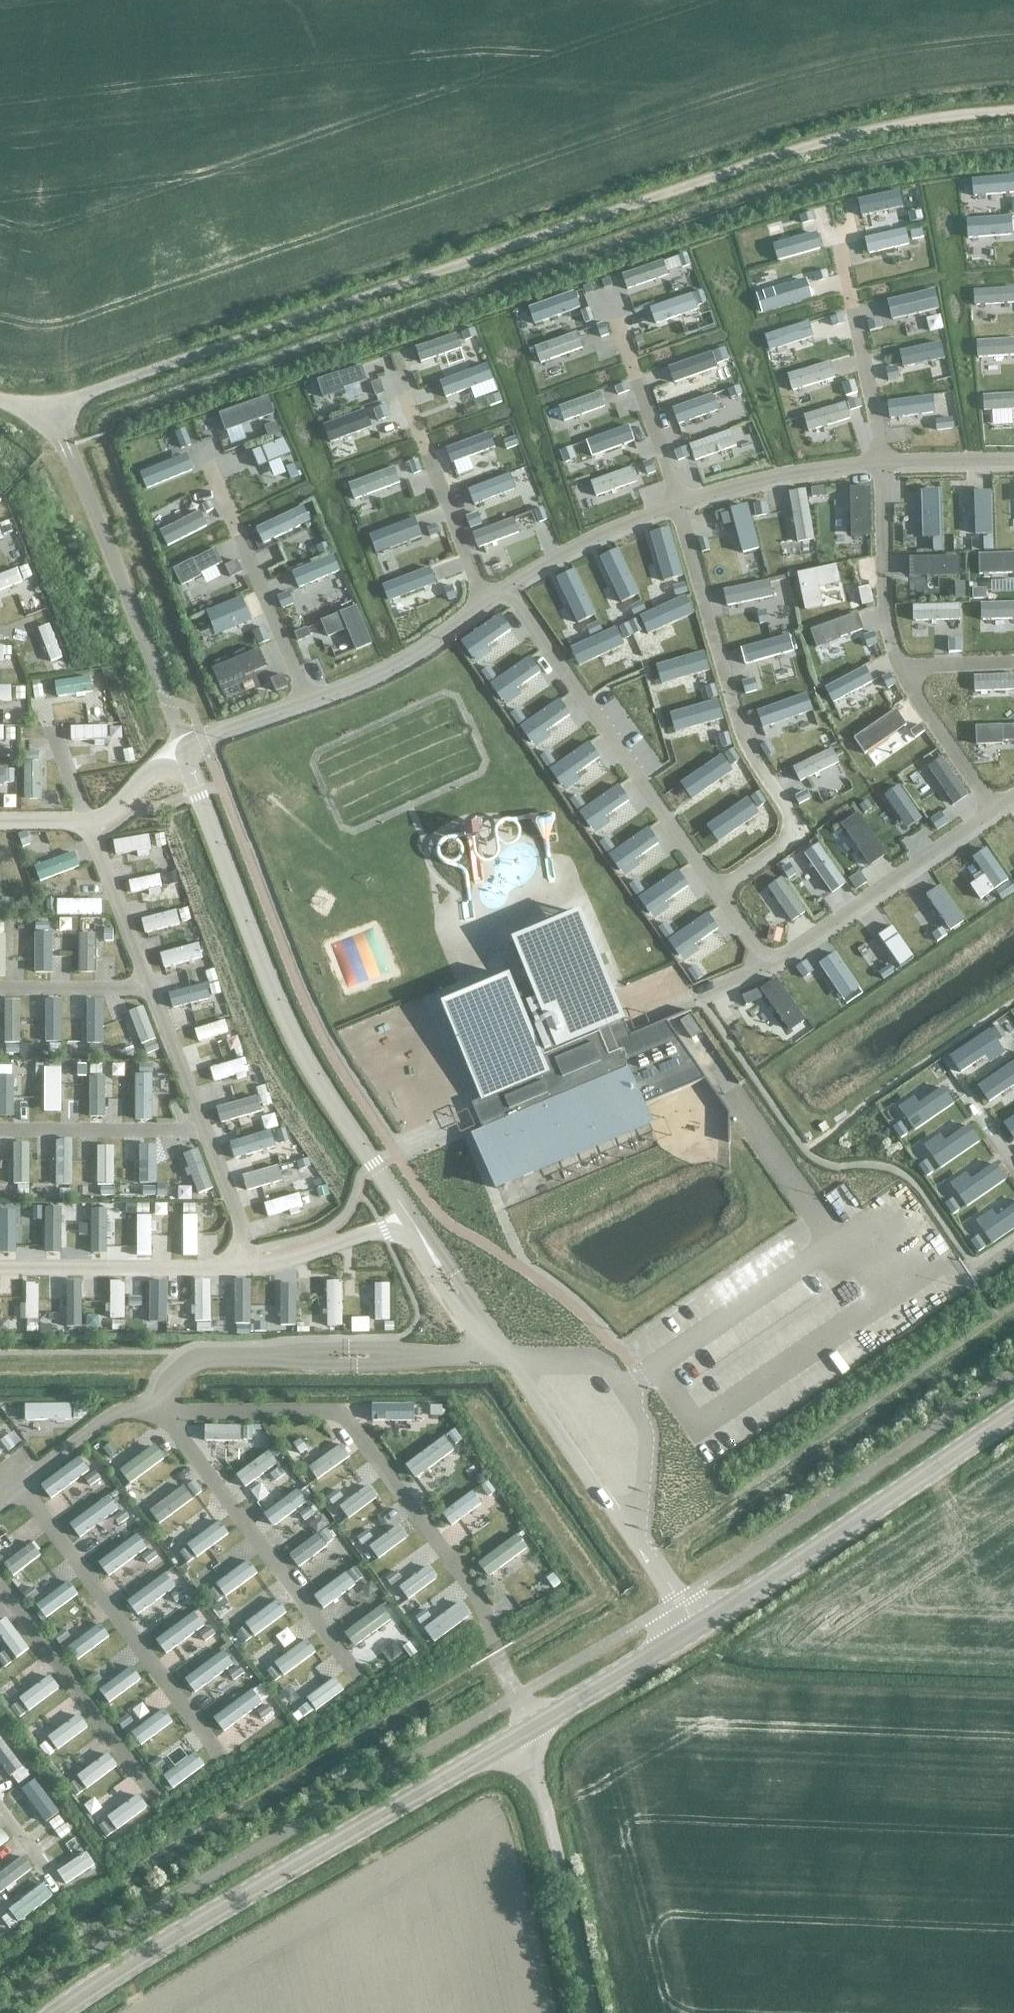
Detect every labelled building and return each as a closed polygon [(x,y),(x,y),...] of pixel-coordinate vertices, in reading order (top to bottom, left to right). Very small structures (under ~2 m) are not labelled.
[(973,182),(974,199),(1013,195),(1013,178),(973,182)] [(903,210),(900,193),(859,201),(862,217),(903,210)] [(924,222),(922,212),(909,215),(911,224),(924,222)] [(815,223),(812,213),(801,216),(803,226),(815,223)] [(1013,237),(1012,218),(967,222),(969,241),(1013,237)] [(924,239),(922,230),(912,233),(914,242),(924,239)] [(910,248),(906,232),(866,240),(869,257),(910,248)] [(821,251),(816,235),(774,246),(778,263),(821,251)] [(685,255),(678,258),(682,270),(690,267),(685,255)] [(668,278),(663,263),(623,277),(627,292),(668,278)] [(830,280),(827,271),(815,275),(817,284),(830,280)] [(613,288),(611,280),(603,282),(605,290),(613,288)] [(813,301),(807,281),(757,295),(762,315),(813,301)] [(594,294),(592,286),(585,288),(587,296),(594,294)] [(975,293),(975,307),(1013,305),(1013,290),(975,293)] [(703,292),(694,295),(698,308),(706,305),(703,292)] [(939,312),(934,292),(889,302),(893,322),(939,312)] [(581,312),(575,295),(529,310),(535,327),(581,312)] [(698,313),(692,297),(650,310),(656,327),(698,313)] [(593,322),(589,311),(582,313),(586,325),(593,322)] [(845,327),(842,317),(831,319),(833,329),(845,327)] [(883,330),(880,321),(868,323),(870,333),(883,330)] [(609,338),(605,325),(597,327),(601,340),(609,338)] [(813,341),(809,326),(766,338),(770,353),(813,341)] [(465,343),(477,340),(475,330),(462,333),(465,343)] [(461,351),(456,336),(415,348),(420,364),(461,351)] [(582,351),(577,336),(535,349),(539,365),(582,351)] [(978,343),(979,360),(1003,359),(1013,358),(1013,342),(978,343)] [(944,362),(941,346),(902,354),(905,370),(944,362)] [(725,349),(714,353),(718,366),(729,362),(725,349)] [(717,371),(712,355),(670,370),(675,385),(717,371)] [(835,382),(831,365),(788,376),(792,393),(835,382)] [(493,383),(487,368),(440,384),(445,400),(493,383)] [(899,381),(896,368),(887,370),(889,383),(899,381)] [(366,384),(361,369),(317,383),(323,402),(345,395),(344,391),(366,384)] [(385,396),(380,382),(371,385),(376,399),(385,396)] [(858,394),(855,382),(843,385),(846,397),(858,394)] [(630,394),(627,385),(616,389),(619,397),(630,394)] [(742,395),(739,387),(728,390),(731,399),(742,395)] [(502,404),(499,395),(486,400),(489,409),(502,404)] [(605,410),(600,395),(558,409),(563,423),(605,410)] [(984,397),(985,413),(1013,411),(1013,396),(984,397)] [(718,414),(713,397),(673,411),(679,427),(718,414)] [(935,415),(933,399),(889,404),(891,421),(935,415)] [(275,418),(269,400),(219,416),(225,435),(275,418)] [(863,409),(861,401),(849,404),(851,413),(863,409)] [(851,423),(846,406),(804,417),(809,434),(851,423)] [(390,419),(386,407),(374,411),(378,423),(390,419)] [(371,431),(365,413),(324,427),(330,445),(371,431)] [(954,430),(953,420),(936,422),(938,432),(954,430)] [(635,444),(629,428),(586,443),(592,459),(635,444)] [(191,449),(185,431),(175,434),(181,452),(191,449)] [(736,450),(731,434),(691,447),(696,464),(736,450)] [(494,451),(489,436),(446,451),(451,466),(494,451)] [(519,448),(516,439),(504,443),(506,452),(519,448)] [(290,458),(285,442),(253,454),(259,469),(290,458)] [(690,459),(686,448),(674,452),(678,463),(690,459)] [(576,462),(572,449),(560,452),(564,465),(576,462)] [(192,473),(186,457),(140,475),(146,491),(192,473)] [(421,474),(417,460),(409,463),(413,477),(421,474)] [(655,475),(651,463),(643,465),(647,478),(655,475)] [(299,477),(294,466),(285,470),(290,481),(299,477)] [(401,487),(395,469),(348,485),(355,503),(401,487)] [(637,486),(632,470),(591,483),(596,499),(637,486)] [(515,493),(510,477),(469,492),(474,507),(515,493)] [(825,489),(812,491),(813,500),(826,498),(825,489)] [(872,540),(871,491),(852,491),(852,540),(872,540)] [(815,543),(806,492),(789,495),(798,546),(815,543)] [(942,541),(941,493),(923,493),(924,541),(942,541)] [(993,538),(992,494),(976,494),(977,538),(993,538)] [(768,519),(767,505),(755,506),(757,520),(768,519)] [(311,524),(303,508),(256,530),(264,546),(311,524)] [(760,552),(749,508),(732,512),(743,556),(760,552)] [(547,522),(543,509),(535,512),(539,525),(547,522)] [(207,529),(200,514),(159,533),(167,549),(207,529)] [(421,541),(413,520),(369,536),(376,557),(421,541)] [(518,537),(513,522),(472,536),(477,551),(518,537)] [(439,537),(435,526),(427,529),(431,539),(439,537)] [(684,579),(670,530),(651,536),(665,584),(684,579)] [(711,553),(708,540),(699,542),(703,555),(711,553)] [(993,540),(985,540),(985,552),(994,552),(993,540)] [(943,542),(934,542),(934,554),(943,554),(943,542)] [(331,553),(328,544),(315,548),(319,558),(331,553)] [(221,567),(215,552),(172,572),(180,591),(201,581),(199,577),(221,567)] [(601,560),(623,605),(640,597),(618,552),(601,560)] [(980,557),(981,578),(1013,577),(1013,556),(980,557)] [(340,575),(333,558),(292,573),(298,591),(340,575)] [(960,579),(959,560),(913,562),(914,581),(960,579)] [(243,575),(237,563),(224,569),(230,581),(243,575)] [(22,582),(17,569),(0,576),(0,591),(22,582)] [(842,587),(838,569),(798,577),(806,614),(824,610),(820,591),(842,587)] [(436,587),(429,571),(382,588),(389,605),(436,587)] [(597,617),(574,572),(557,580),(580,625),(597,617)] [(773,600),(770,584),(724,593),(728,609),(773,600)] [(967,601),(967,585),(956,585),(957,601),(967,601)] [(676,598),(688,594),(685,586),(673,590),(676,598)] [(456,601),(452,588),(444,590),(449,603),(456,601)] [(874,606),(870,589),(859,591),(863,609),(874,606)] [(988,602),(988,591),(975,591),(975,602),(988,602)] [(293,606),(289,593),(277,597),(281,610),(293,606)] [(687,598),(641,619),(649,637),(695,616),(687,598)] [(251,624),(241,600),(206,614),(216,638),(251,624)] [(634,618),(646,612),(642,604),(630,610),(634,618)] [(983,606),(983,623),(1013,622),(1013,605),(983,606)] [(960,623),(960,606),(914,607),(915,624),(960,623)] [(373,647),(357,608),(321,623),(328,640),(346,633),(356,655),(373,647)] [(769,625),(766,612),(758,614),(761,627),(769,625)] [(864,634),(859,617),(811,633),(818,652),(842,644),(842,642),(864,634)] [(511,634),(500,618),(461,645),(472,662),(474,661),(477,666),(491,657),(487,651),(511,634)] [(643,634),(637,622),(629,626),(635,637),(643,634)] [(591,638),(602,632),(598,624),(587,630),(591,638)] [(38,629),(51,662),(62,658),(49,625),(38,629)] [(634,638),(629,626),(621,630),(626,641),(634,638)] [(270,643),(265,628),(252,633),(257,648),(270,643)] [(311,640),(307,630),(294,635),(298,644),(311,640)] [(618,632),(571,651),(578,669),(625,649),(618,632)] [(878,646),(874,634),(865,637),(868,649),(878,646)] [(794,655),(789,638),(742,651),(747,668),(794,655)] [(962,654),(962,642),(950,642),(950,654),(962,654)] [(266,671),(259,653),(212,672),(219,689),(266,671)] [(705,656),(656,669),(662,688),(710,674),(705,656)] [(542,677),(531,661),(491,688),(502,704),(504,703),(507,709),(521,699),(517,693),(542,677)] [(496,680),(489,670),(482,674),(489,685),(496,680)] [(874,685),(866,670),(826,691),(834,706),(874,685)] [(896,687),(890,676),(882,680),(888,691),(896,687)] [(287,691),(282,677),(270,682),(276,696),(287,691)] [(55,683),(57,698),(92,692),(90,678),(55,683)] [(975,679),(976,695),(1013,694),(1013,678),(975,679)] [(759,693),(755,680),(743,684),(747,696),(759,693)] [(0,687),(0,701),(11,701),(11,687),(0,687)] [(717,700),(714,688),(706,690),(709,702),(717,700)] [(813,713),(807,696),(758,713),(764,731),(813,713)] [(571,719),(560,703),(520,730),(532,747),(533,746),(537,751),(551,742),(547,736),(571,719)] [(719,703),(670,718),(676,736),(724,722),(719,703)] [(525,722),(518,712),(511,717),(518,727),(525,722)] [(908,729),(898,714),(856,741),(866,757),(908,729)] [(116,726),(80,726),(80,740),(117,739),(116,726)] [(926,735),(922,728),(911,734),(916,741),(926,735)] [(978,730),(978,749),(1004,748),(1004,745),(1013,745),(1013,729),(978,730)] [(731,748),(728,736),(720,738),(723,750),(731,748)] [(776,755),(769,744),(761,749),(767,760),(776,755)] [(601,762),(590,746),(551,773),(562,790),(563,789),(567,794),(581,785),(577,779),(601,762)] [(740,761),(733,751),(726,757),(733,767),(740,761)] [(839,766),(832,751),(794,770),(801,785),(839,766)] [(556,765),(549,755),(541,759),(548,770),(556,765)] [(691,803),(733,775),(723,759),(681,787),(691,803)] [(970,799),(943,760),(929,770),(956,809),(970,799)] [(41,763),(24,763),(24,801),(41,801),(41,763)] [(629,805),(619,789),(603,799),(579,816),(590,832),(592,831),(595,837),(609,827),(605,821),(629,805)] [(923,822),(900,789),(885,799),(909,832),(923,822)] [(811,803),(807,793),(796,799),(800,808),(811,803)] [(767,805),(759,794),(752,800),(759,810),(767,805)] [(585,808),(578,798),(571,802),(578,813),(585,808)] [(718,846),(760,818),(749,802),(707,830),(718,846)] [(873,810),(868,803),(861,808),(866,816),(873,810)] [(948,826),(941,815),(931,822),(938,833),(948,826)] [(887,858),(859,817),(843,828),(871,869),(887,858)] [(660,848),(649,832),(609,859),(621,876),(622,875),(626,880),(640,871),(636,865),(660,848)] [(160,837),(122,843),(124,857),(162,851),(160,837)] [(615,850),(608,840),(600,845),(607,855),(615,850)] [(847,888),(820,847),(805,857),(833,897),(847,888)] [(1010,885),(988,852),(974,861),(996,894),(1010,885)] [(80,867),(74,853),(34,868),(40,882),(80,867)] [(798,877),(790,866),(782,871),(790,882),(798,877)] [(690,890),(679,874),(639,901),(650,918),(652,917),(655,922),(669,913),(665,907),(690,890)] [(868,886),(861,874),(850,881),(857,893),(868,886)] [(160,876),(129,882),(131,894),(162,888),(160,876)] [(805,915),(782,880),(769,889),(792,924),(805,915)] [(644,893),(637,883),(630,888),(637,898),(644,893)] [(996,894),(1002,903),(1013,895),(1013,891),(1010,885),(996,894)] [(966,926),(941,889),(928,898),(952,935),(966,926)] [(101,900),(57,900),(57,915),(102,916),(101,900)] [(176,911),(142,920),(145,934),(180,925),(176,911)] [(579,913),(512,942),(532,990),(516,996),(508,977),(442,1005),(481,1100),(480,1100),(472,1104),(482,1129),(473,1133),(474,1134),(496,1189),(650,1125),(642,1107),(698,1083),(707,1080),(666,1021),(630,1036),(623,1020),(624,1020),(579,913)] [(719,933),(708,917),(669,944),(680,960),(681,959),(685,965),(699,955),(695,949),(719,933)] [(674,936),(667,926),(660,930),(667,941),(674,936)] [(948,938),(943,929),(933,935),(937,944),(948,938)] [(784,934),(771,930),(767,943),(780,947),(784,934)] [(914,961),(893,930),(879,939),(901,970),(914,961)] [(50,974),(51,933),(35,933),(35,974),(50,974)] [(96,974),(96,935),(79,934),(79,973),(96,974)] [(199,944),(165,953),(168,965),(202,956),(199,944)] [(862,994),(836,957),(820,967),(845,1005),(862,994)] [(815,975),(807,964),(797,970),(805,981),(815,975)] [(703,979),(696,968),(689,973),(696,984),(703,979)] [(885,982),(895,975),(890,968),(880,975),(885,982)] [(806,1025),(777,983),(763,993),(792,1035),(806,1025)] [(205,985),(169,994),(172,1009),(209,999),(205,985)] [(762,1001),(758,992),(743,998),(747,1007),(762,1001)] [(5,1044),(20,1044),(20,1000),(4,1000),(5,1044)] [(90,1042),(103,1043),(103,1003),(90,1003),(90,1042)] [(48,1042),(61,1042),(61,1006),(49,1006),(48,1042)] [(156,1040),(143,1007),(129,1013),(141,1045),(156,1040)] [(225,1021),(195,1030),(198,1042),(228,1033),(225,1021)] [(1007,1039),(999,1028),(992,1032),(999,1044),(1007,1039)] [(1007,1056),(991,1033),(951,1061),(963,1078),(988,1060),(992,1066),(1007,1056)] [(245,1059),(210,1069),(213,1082),(249,1072),(245,1059)] [(978,1091),(990,1107),(1013,1090),(1013,1066),(978,1091)] [(135,1075),(135,1121),(152,1121),(152,1075),(135,1075)] [(12,1113),(11,1077),(0,1077),(0,1112),(12,1113)] [(45,1079),(44,1112),(57,1113),(57,1079),(45,1079)] [(90,1079),(89,1115),(102,1115),(102,1079),(90,1079)] [(899,1112),(915,1135),(955,1108),(944,1091),(919,1108),(914,1102),(899,1112)] [(256,1097),(216,1109),(220,1123),(261,1112),(256,1097)] [(1004,1128),(1013,1142),(1013,1121),(1004,1128)] [(909,1137),(901,1125),(894,1129),(901,1141),(909,1137)] [(926,1149),(941,1172),(981,1145),(970,1129),(945,1145),(941,1139),(926,1149)] [(274,1130),(237,1141),(240,1153),(277,1142),(274,1130)] [(72,1186),(72,1139),(60,1139),(56,1142),(56,1185),(72,1186)] [(114,1185),(114,1146),(98,1146),(98,1185),(114,1185)] [(196,1147),(185,1151),(198,1185),(209,1181),(196,1147)] [(29,1183),(29,1150),(15,1149),(15,1184),(29,1183)] [(156,1184),(156,1150),(144,1150),(144,1184),(156,1184)] [(934,1176),(927,1164),(920,1168),(927,1180),(934,1176)] [(282,1165),(251,1174),(253,1185),(285,1176),(282,1165)] [(952,1188),(967,1211),(1008,1185),(997,1168),(971,1184),(967,1178),(952,1188)] [(299,1194),(264,1204),(268,1218),(302,1207),(299,1194)] [(960,1214),(953,1202),(945,1207),(953,1218),(960,1214)] [(992,1249),(1013,1234),(1013,1210),(996,1222),(992,1216),(977,1225),(992,1249)] [(103,1216),(91,1216),(91,1258),(104,1258),(103,1216)] [(151,1216),(137,1216),(137,1257),(151,1257),(151,1216)] [(197,1216),(183,1216),(183,1256),(197,1257),(197,1216)] [(0,1220),(0,1251),(11,1252),(12,1220),(0,1220)] [(58,1221),(45,1220),(45,1256),(58,1256),(58,1221)] [(986,1251),(979,1239),(971,1244),(979,1255),(986,1251)] [(82,1324),(81,1280),(67,1280),(67,1323),(82,1324)] [(211,1322),(210,1281),(194,1281),(194,1322),(211,1322)] [(124,1319),(125,1282),(110,1282),(110,1318),(124,1319)] [(327,1326),(342,1326),(342,1282),(326,1282),(327,1326)] [(38,1320),(38,1284),(26,1283),(26,1319),(38,1320)] [(166,1325),(166,1285),(152,1284),(152,1325),(166,1325)] [(375,1321),(390,1320),(390,1285),(375,1284),(375,1321)] [(250,1321),(250,1287),(238,1286),(238,1321),(250,1321)] [(296,1322),(296,1288),(283,1288),(283,1322),(296,1322)] [(71,1421),(71,1405),(25,1405),(25,1421),(71,1421)] [(414,1420),(414,1405),(373,1405),(373,1421),(414,1420)] [(205,1441),(240,1442),(240,1427),(205,1426),(205,1441)] [(405,1465),(416,1479),(454,1451),(444,1437),(405,1465)] [(341,1444),(309,1467),(317,1480),(350,1457),(341,1444)] [(155,1445),(120,1471),(130,1484),(165,1459),(155,1445)] [(268,1452),(236,1475),(245,1488),(277,1464),(268,1452)] [(51,1499),(89,1472),(78,1458),(41,1486),(51,1499)] [(193,1499),(184,1486),(150,1512),(159,1524),(193,1499)] [(377,1498),(368,1486),(340,1507),(348,1519),(377,1498)] [(273,1527),(306,1503),(297,1490),(263,1515),(273,1527)] [(451,1526),(481,1504),(472,1491),(442,1514),(451,1526)] [(118,1510),(108,1496),(70,1525),(80,1538),(118,1510)] [(229,1534),(220,1522),(187,1545),(196,1558),(229,1534)] [(407,1538),(398,1526),(369,1547),(378,1559),(407,1538)] [(146,1549),(137,1535),(98,1563),(109,1577),(146,1549)] [(326,1547),(317,1535),(290,1555),(299,1568),(326,1547)] [(526,1549),(517,1535),(478,1564),(488,1578),(526,1549)] [(4,1564),(13,1576),(40,1555),(31,1543),(4,1564)] [(216,1584),(225,1597),(258,1574),(248,1561),(216,1584)] [(399,1587),(408,1600),(437,1578),(427,1566),(399,1587)] [(314,1596),(323,1609),(355,1586),(346,1572),(314,1596)] [(137,1615),(176,1587),(165,1573),(127,1602),(137,1615)] [(46,1619),(78,1594),(69,1582),(36,1605),(46,1619)] [(254,1637),(287,1613),(278,1600),(245,1624),(254,1637)] [(424,1629),(434,1642),(471,1616),(461,1602),(424,1629)] [(390,1620),(381,1607),(344,1634),(354,1647),(390,1620)] [(166,1654),(204,1626),(194,1612),(156,1641),(166,1654)] [(16,1658),(29,1649),(6,1619),(0,1623),(0,1638),(16,1658)] [(100,1624),(68,1648),(77,1660),(109,1636),(100,1624)] [(307,1640),(274,1664),(283,1676),(316,1652),(307,1640)] [(223,1651),(185,1679),(195,1693),(233,1665),(223,1651)] [(141,1679),(132,1667),(99,1691),(109,1703),(141,1679)] [(59,1688),(50,1676),(19,1699),(28,1711),(59,1688)] [(343,1690),(334,1678),(307,1698),(316,1710),(343,1690)] [(252,1690),(213,1718),(224,1732),(262,1704),(252,1690)] [(163,1709),(131,1733),(141,1746),(173,1722),(163,1709)] [(57,1750),(88,1728),(79,1715),(47,1738),(57,1750)] [(23,1768),(0,1737),(0,1762),(10,1777),(23,1768)] [(195,1753),(163,1776),(172,1789),(205,1765),(195,1753)] [(107,1754),(77,1776),(86,1789),(117,1767),(107,1754)] [(33,1781),(21,1790),(46,1823),(57,1814),(33,1781)] [(148,1808),(138,1795),(107,1818),(116,1830),(148,1808)] [(1,1830),(0,1831),(0,1846),(9,1840),(1,1830)] [(65,1885),(95,1866),(86,1853),(58,1872),(65,1885)] [(0,1875),(0,1893),(33,1869),(23,1857),(0,1875)] [(18,1923),(53,1897),(44,1884),(9,1911),(18,1923)]
